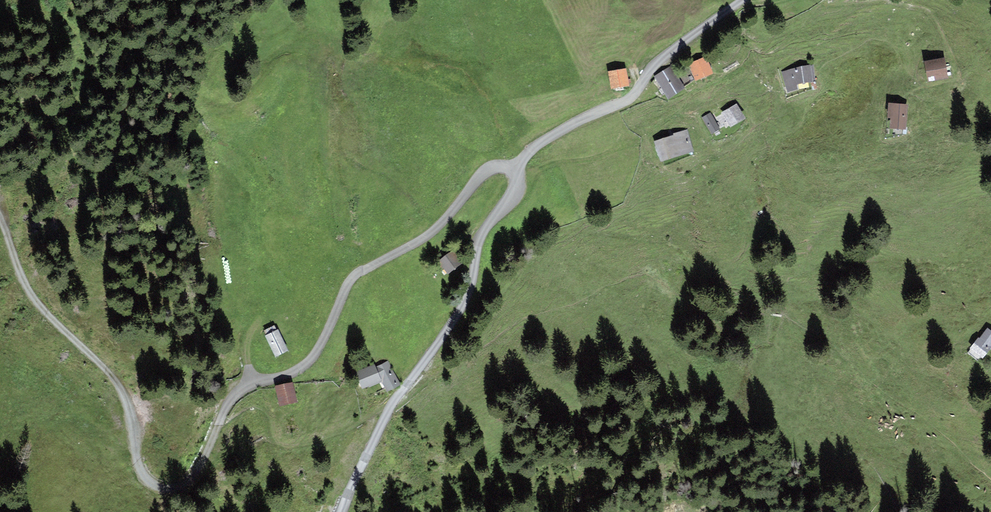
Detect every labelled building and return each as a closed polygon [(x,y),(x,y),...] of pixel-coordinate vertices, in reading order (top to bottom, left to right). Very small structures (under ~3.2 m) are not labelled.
[(696,81),(713,73),(706,57),(688,65),(696,81)] [(924,62),(927,77),(948,74),(945,58),(924,62)] [(801,66),(782,71),(787,93),(798,90),(797,85),(805,82),(815,81),(813,65),(801,66)] [(671,66),(654,76),(668,99),(685,88),(671,66)] [(627,69),(608,71),(610,88),(628,87),(627,69)] [(730,128),(746,118),(737,103),(721,112),(730,128)] [(906,129),(908,104),(892,103),(889,103),(888,118),(891,118),(890,128),(906,129)] [(720,130),(710,113),(702,118),(712,134),(720,130)] [(661,162),(694,151),(688,131),(687,129),(673,134),(673,136),(654,142),(661,162)] [(452,251),(437,261),(446,275),(461,265),(452,251)] [(289,350),(278,329),(277,330),(275,326),(264,331),(267,335),(265,336),(275,357),(289,350)] [(983,358),(990,348),(990,331),(987,328),(979,339),(978,338),(970,349),(983,358)] [(400,385),(388,361),(376,367),(374,364),(356,371),(362,389),(381,381),(388,392),(400,385)] [(293,382),(275,386),(279,406),(298,401),(293,382)]
